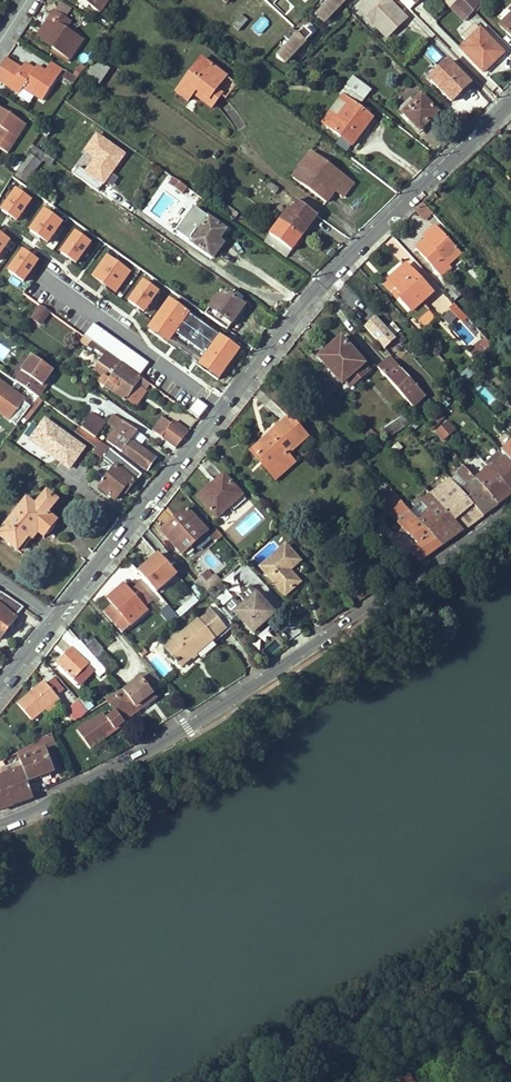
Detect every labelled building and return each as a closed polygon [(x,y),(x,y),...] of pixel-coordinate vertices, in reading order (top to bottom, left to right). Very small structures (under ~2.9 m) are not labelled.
[(99,14),(109,0),(80,0),(99,14)] [(328,4),(318,15),(326,22),(347,0),(325,0),(328,4)] [(355,7),(387,38),(406,18),(388,0),(362,0),(355,7)] [(474,12),(462,0),(459,0),(451,9),(464,22),(474,12)] [(474,12),(481,4),(477,0),(462,0),(474,12)] [(54,11),(40,33),(55,43),(51,49),(69,61),(82,40),(66,29),(71,22),(54,11)] [(500,27),(510,38),(510,15),(500,27)] [(247,22),(241,16),(232,26),(238,32),(247,22)] [(318,31),(310,23),(307,26),(296,38),(290,32),(283,40),(288,45),(278,57),(286,64),(318,31)] [(467,42),(459,49),(483,73),(491,65),(489,63),(501,51),(480,30),(479,30),(474,25),(461,37),(467,42)] [(55,43),(40,33),(36,39),(51,49),(55,43)] [(437,66),(443,57),(429,46),(422,55),(437,66)] [(503,53),(501,51),(489,63),(491,65),(503,53)] [(45,72),(35,66),(34,69),(24,63),(20,70),(14,66),(5,60),(0,68),(0,83),(2,84),(19,95),(23,89),(42,101),(56,79),(45,72)] [(188,103),(193,95),(196,92),(213,105),(220,96),(214,91),(224,78),(201,60),(175,93),(188,103)] [(96,61),(85,76),(99,86),(110,71),(96,61)] [(56,79),(63,69),(51,62),(45,72),(56,79)] [(469,84),(448,62),(429,81),(451,102),(469,84)] [(67,70),(62,78),(72,84),(77,77),(67,70)] [(351,90),(364,100),(370,92),(357,82),(351,90)] [(357,109),(364,100),(351,90),(346,86),(340,95),(342,97),(339,101),(346,106),(338,117),(331,112),(322,124),(351,146),(371,119),(357,109)] [(196,92),(193,95),(211,109),(213,105),(196,92)] [(424,120),(434,111),(421,97),(413,105),(407,99),(397,109),(403,115),(419,132),(428,124),(424,120)] [(339,101),(331,112),(338,117),(346,106),(339,101)] [(0,131),(0,149),(7,153),(25,126),(0,109),(0,129),(1,130),(0,131)] [(437,114),(434,111),(424,120),(428,124),(437,114)] [(27,181),(42,161),(30,152),(15,172),(27,181)] [(344,197),(353,184),(310,152),(291,177),(326,203),(335,190),(344,197)] [(175,180),(171,185),(184,195),(188,189),(175,180)] [(278,189),(269,183),(266,187),(274,194),(278,189)] [(15,187),(1,207),(16,219),(32,199),(15,187)] [(300,237),(316,216),(295,200),(279,222),(300,237)] [(218,210),(232,221),(238,213),(222,203),(218,210)] [(44,205),(27,227),(46,242),(64,220),(44,205)] [(176,233),(212,259),(222,244),(221,243),(218,240),(225,230),(193,208),(176,233)] [(263,243),(285,259),(300,237),(279,222),(263,243)] [(75,263),(92,240),(75,227),(58,250),(75,263)] [(461,255),(436,227),(429,233),(431,236),(426,241),(416,249),(440,277),(449,269),(447,266),(461,255)] [(11,237),(0,230),(0,253),(11,237)] [(423,238),(426,241),(431,236),(429,233),(423,238)] [(22,246),(8,269),(25,280),(40,258),(22,246)] [(106,252),(90,275),(116,292),(132,269),(106,252)] [(411,313),(420,305),(432,294),(405,265),(387,281),(401,296),(398,299),(411,313)] [(143,312),(160,289),(143,276),(126,299),(143,312)] [(401,296),(387,281),(383,286),(396,300),(398,299),(401,296)] [(451,285),(445,290),(454,301),(460,296),(451,285)] [(206,313),(204,315),(226,331),(244,306),(226,293),(221,300),(217,297),(206,313)] [(169,297),(147,327),(219,378),(241,347),(169,297)] [(466,316),(455,304),(450,308),(461,321),(466,316)] [(428,314),(420,305),(411,313),(419,322),(428,314)] [(42,306),(32,319),(39,323),(48,311),(42,306)] [(93,322),(85,334),(142,373),(150,363),(93,322)] [(485,336),(469,350),(476,357),(491,343),(485,336)] [(363,364),(340,338),(330,346),(332,348),(319,359),(340,384),(363,364)] [(104,351),(90,341),(86,347),(88,348),(86,351),(89,354),(87,357),(94,363),(97,365),(99,363),(109,371),(109,370),(115,373),(104,388),(123,401),(141,377),(106,353),(104,351)] [(502,348),(496,343),(487,352),(492,357),(502,348)] [(33,356),(15,382),(20,385),(37,397),(48,381),(55,372),(33,356)] [(390,358),(377,368),(381,373),(394,362),(390,358)] [(381,373),(412,409),(425,397),(414,384),(394,362),(381,373)] [(105,376),(109,371),(99,363),(97,365),(95,368),(105,376)] [(335,391),(324,378),(313,389),(325,400),(335,391)] [(48,381),(37,397),(41,399),(52,384),(48,381)] [(1,414),(17,425),(37,397),(20,385),(1,414)] [(325,400),(313,389),(301,400),(306,405),(313,412),(325,400)] [(189,410),(198,418),(207,406),(198,398),(189,410)] [(96,439),(106,424),(92,413),(81,428),(96,439)] [(382,428),(388,438),(403,428),(409,425),(402,415),(382,428)] [(443,442),(456,430),(444,415),(430,426),(443,442)] [(249,452),(256,459),(258,457),(272,472),(278,466),(286,466),(292,461),(287,455),(306,438),(288,417),(271,432),(270,439),(270,443),(266,446),(262,446),(255,446),(249,452)] [(153,433),(160,438),(170,424),(163,419),(153,433)] [(72,441),(45,422),(28,445),(56,465),(72,441)] [(170,424),(160,438),(175,449),(188,433),(172,422),(170,424)] [(130,441),(137,432),(125,423),(119,430),(118,429),(116,432),(115,431),(106,442),(146,470),(154,460),(130,441)] [(140,474),(96,439),(81,428),(79,426),(75,431),(102,453),(104,454),(101,457),(114,468),(108,476),(106,478),(104,480),(102,479),(99,483),(101,484),(99,487),(115,500),(120,493),(120,492),(121,491),(124,488),(127,490),(140,474)] [(271,432),(255,446),(262,446),(266,446),(270,443),(270,439),(271,432)] [(72,441),(56,465),(64,471),(81,448),(72,441)] [(500,453),(505,459),(510,465),(510,444),(500,453)] [(258,457),(256,459),(275,482),(295,464),(292,461),(286,466),(278,466),(272,472),(258,457)] [(510,493),(510,465),(505,459),(491,471),(510,493)] [(468,485),(461,492),(483,516),(497,506),(474,479),(464,468),(458,473),(468,485)] [(497,506),(510,495),(510,493),(491,471),(489,468),(474,479),(497,506)] [(215,518),(240,495),(222,475),(197,498),(215,518)] [(450,480),(431,496),(463,531),(469,527),(460,517),(464,514),(473,524),(483,516),(461,492),(450,480)] [(389,490),(383,483),(372,493),(377,500),(389,490)] [(381,507),(394,495),(389,490),(377,500),(376,501),(381,507)] [(46,514),(57,500),(47,493),(36,506),(28,500),(0,534),(0,536),(18,550),(22,545),(30,535),(33,538),(34,539),(39,532),(43,527),(39,524),(46,514)] [(333,509),(343,500),(338,494),(327,504),(333,509)] [(463,531),(431,496),(430,496),(418,506),(416,503),(412,506),(408,500),(402,504),(410,514),(442,546),(463,531)] [(344,508),(355,519),(361,514),(349,503),(344,508)] [(410,514),(402,504),(402,503),(388,513),(396,521),(417,545),(409,550),(420,562),(442,546),(410,514)] [(181,525),(166,538),(180,554),(183,551),(187,555),(192,551),(188,547),(205,532),(185,509),(174,517),(181,525)] [(50,518),(46,514),(39,524),(43,527),(50,518)] [(159,531),(166,538),(181,525),(174,517),(159,531)] [(39,532),(44,537),(56,522),(50,518),(43,527),(39,532)] [(259,567),(284,595),(293,587),(296,590),(304,583),(297,576),(305,569),(284,545),(259,567)] [(158,554),(137,572),(155,593),(175,576),(158,554)] [(200,575),(193,582),(204,595),(219,581),(213,574),(205,581),(200,575)] [(219,581),(204,595),(215,607),(221,601),(218,597),(226,589),(219,581)] [(123,584),(106,599),(113,608),(129,626),(147,611),(131,593),(123,584)] [(131,593),(147,611),(155,604),(139,586),(131,593)] [(24,607),(1,591),(0,593),(0,639),(17,618),(16,617),(24,607)] [(274,617),(251,591),(241,601),(244,604),(234,614),(253,636),(274,617)] [(180,616),(197,601),(192,596),(176,611),(180,616)] [(167,604),(158,612),(169,623),(177,615),(167,604)] [(123,632),(129,626),(113,608),(107,613),(123,632)] [(211,609),(197,621),(212,639),(227,627),(211,609)] [(212,639),(197,621),(179,637),(174,641),(165,649),(175,660),(173,661),(177,666),(179,665),(180,667),(212,639)] [(84,647),(79,641),(56,664),(72,679),(87,664),(93,670),(99,677),(105,671),(92,656),(84,647)] [(84,647),(92,656),(98,651),(90,641),(84,647)] [(93,670),(87,664),(72,679),(78,685),(93,670)] [(140,679),(124,692),(135,707),(152,695),(151,694),(157,690),(147,676),(141,681),(140,679)] [(56,679),(50,683),(59,693),(64,688),(56,679)] [(18,704),(31,720),(45,710),(50,716),(64,705),(44,682),(18,704)] [(135,707),(124,692),(108,701),(116,712),(106,719),(114,730),(124,723),(122,721),(137,710),(135,707)] [(152,695),(135,707),(137,710),(154,698),(152,695)] [(87,712),(78,701),(71,708),(66,712),(75,721),(80,718),(87,712)] [(22,768),(27,781),(52,773),(41,740),(17,753),(20,761),(22,768)] [(14,764),(20,761),(17,753),(10,757),(14,764)] [(27,781),(22,768),(14,772),(10,764),(3,767),(0,762),(0,774),(1,777),(12,806),(33,798),(33,796),(27,781)] [(12,806),(1,777),(0,777),(0,810),(12,806)]
